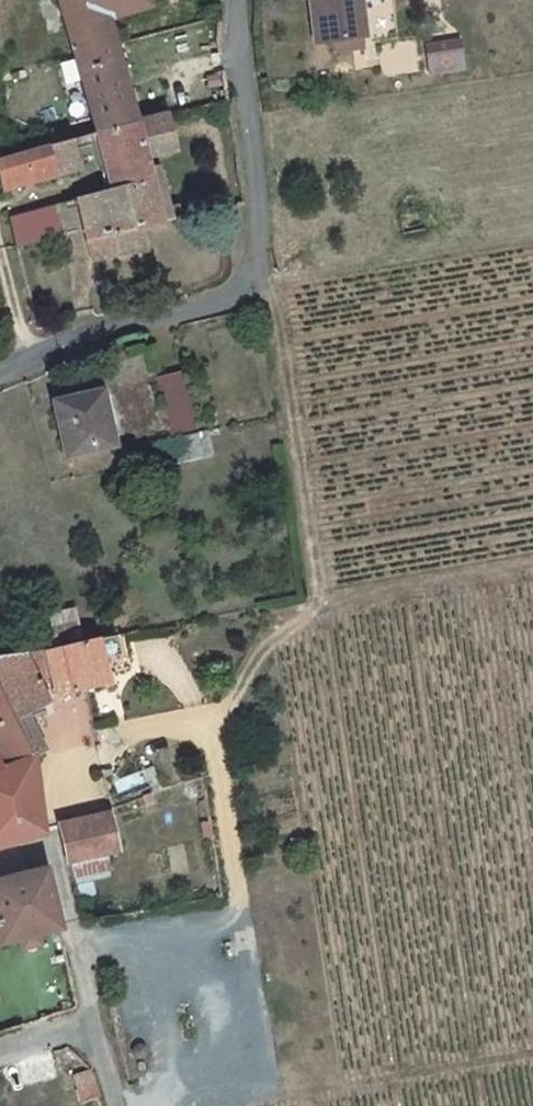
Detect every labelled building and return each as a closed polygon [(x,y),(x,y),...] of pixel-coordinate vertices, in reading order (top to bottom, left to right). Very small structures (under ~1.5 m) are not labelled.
[(154,0),(64,0),(99,138),(129,130),(100,19),(156,6),(154,0)] [(322,52),(341,49),(342,60),(374,55),(369,14),(380,12),(378,0),(316,0),(322,52)] [(436,69),(441,95),(462,92),(458,66),(439,68),(436,69)] [(178,120),(129,130),(143,190),(114,198),(88,204),(101,269),(144,259),(140,237),(183,227),(181,216),(164,219),(153,159),(184,152),(178,120)] [(143,190),(129,130),(99,138),(108,173),(114,198),(143,190)] [(71,147),(52,153),(1,170),(6,195),(60,182),(80,178),(71,147)] [(59,240),(53,213),(10,224),(16,250),(59,240)] [(152,453),(158,479),(197,467),(191,443),(183,445),(167,383),(140,390),(156,452),(152,453)] [(85,405),(36,418),(51,475),(100,462),(85,405)] [(89,605),(63,610),(69,644),(95,640),(89,605)] [(63,610),(50,612),(56,646),(69,644),(63,610)] [(129,635),(102,639),(95,640),(103,695),(111,693),(107,668),(134,663),(129,635)] [(95,640),(69,644),(56,646),(77,701),(103,695),(95,640)] [(0,662),(0,849),(41,838),(31,758),(43,753),(27,718),(44,713),(23,659),(0,662)] [(152,767),(123,778),(129,794),(158,782),(152,767)] [(109,819),(54,831),(61,863),(116,851),(109,819)] [(52,943),(42,885),(0,894),(0,956),(52,943)] [(74,1046),(53,1053),(62,1076),(82,1069),(74,1046)] [(81,1104),(101,1097),(91,1069),(71,1076),(81,1104)]
